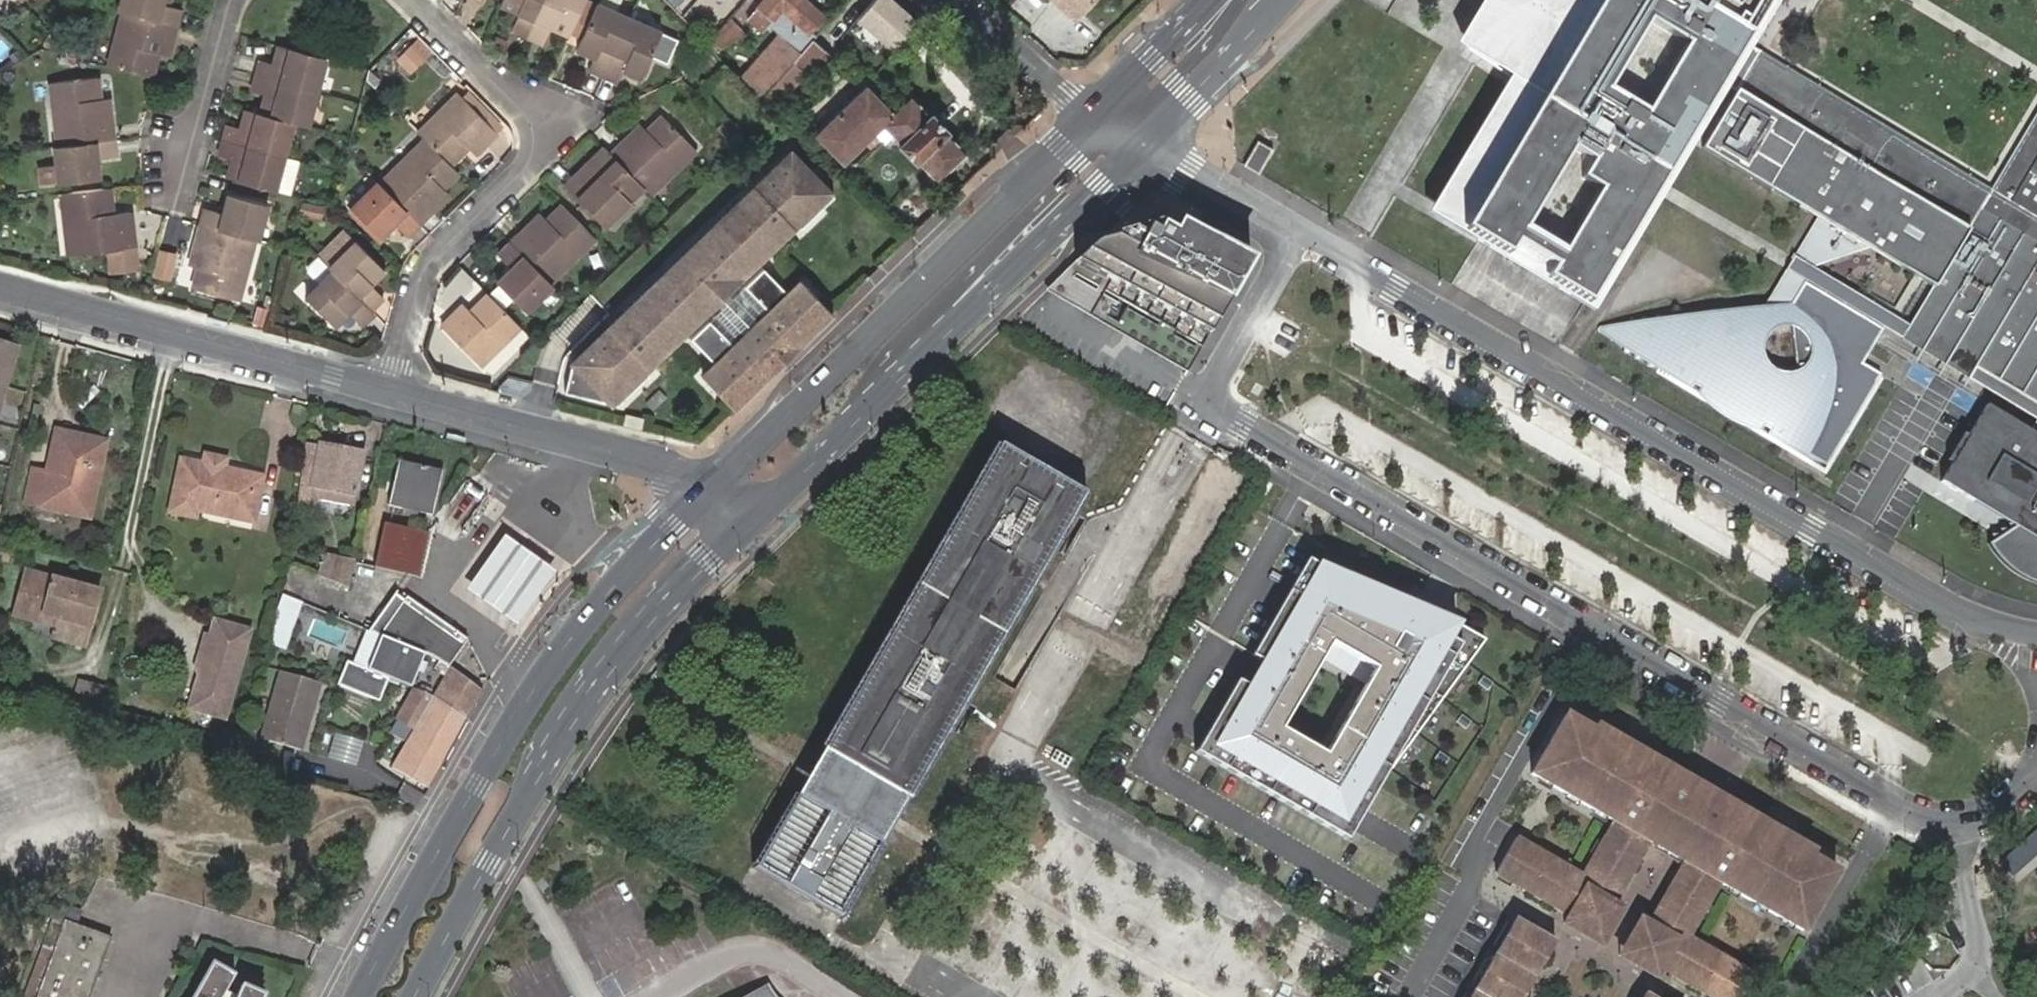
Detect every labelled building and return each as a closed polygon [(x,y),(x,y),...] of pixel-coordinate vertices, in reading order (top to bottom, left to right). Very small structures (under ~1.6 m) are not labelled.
[(122,13),(126,14),(179,27),(183,10),(166,6),(167,0),(126,0),(122,13)] [(550,0),(507,0),(505,5),(523,12),(516,30),(534,37),(550,0)] [(534,37),(549,44),(556,26),(574,34),(588,0),(550,0),(534,37)] [(762,100),(767,95),(815,38),(816,38),(811,34),(824,18),(804,0),(766,0),(747,22),(758,32),(767,28),(779,38),(742,80),(762,100)] [(896,0),(872,0),(856,19),(893,51),(920,20),(896,0)] [(1093,0),(1058,0),(1078,18),(1093,0)] [(1454,49),(1508,79),(1421,227),(1577,319),(1742,39),(1765,0),(1483,0),(1454,49)] [(607,76),(630,23),(616,18),(618,12),(600,4),(580,48),(597,56),(592,69),(607,76)] [(630,23),(632,18),(618,12),(616,18),(630,23)] [(126,14),(112,67),(157,80),(162,63),(156,62),(158,55),(164,56),(171,58),(179,27),(126,14)] [(645,23),(632,18),(630,23),(643,29),(645,23)] [(745,37),(728,22),(712,41),(720,50),(745,37)] [(643,29),(630,23),(607,76),(622,81),(627,69),(645,77),(664,32),(645,23),(643,29)] [(708,34),(712,28),(707,24),(702,29),(708,34)] [(424,35),(400,52),(411,67),(435,50),(424,35)] [(815,38),(767,95),(777,106),(808,72),(813,76),(832,54),(815,38)] [(1761,51),(1742,39),(1717,81),(1736,93),(1761,51)] [(325,80),(330,61),(282,47),(277,66),(265,62),(260,78),(316,92),(319,79),(325,80)] [(1763,306),(1757,307),(1692,313),(1636,319),(1599,327),(1599,330),(1599,332),(1824,465),(1880,374),(1862,363),(1883,327),(1805,280),(1813,266),(1869,249),(1933,286),(1910,325),(2036,401),(2036,111),(1991,189),(1761,51),(1736,93),(1703,148),(1818,217),(1794,255),(1786,269),(1763,306)] [(61,144),(118,140),(116,108),(106,109),(105,100),(104,78),(55,82),(61,144)] [(269,97),(264,113),(297,122),(312,126),(317,108),(312,106),(316,92),(260,78),(256,94),(269,97)] [(319,79),(316,92),(321,93),(325,80),(319,79)] [(865,143),(872,151),(881,143),(874,135),(881,127),(893,116),(863,87),(821,133),(849,159),(865,143)] [(321,93),(316,92),(312,106),(317,108),(321,93)] [(459,93),(419,132),(426,140),(451,165),(465,151),(461,148),(465,144),(469,148),(475,155),(498,132),(459,93)] [(115,99),(105,100),(106,109),(116,108),(115,99)] [(893,116),(881,127),(901,147),(898,150),(916,168),(919,164),(939,185),(966,158),(947,138),(948,136),(948,134),(931,117),(930,118),(929,119),(908,99),(893,116)] [(232,126),(228,141),(282,155),(286,143),(291,144),(297,122),(264,113),(249,110),(244,129),(232,126)] [(647,188),(654,195),(656,193),(665,184),(699,150),(668,117),(652,132),(645,138),(639,132),(615,155),(647,188)] [(645,125),(639,132),(645,138),(652,132),(645,125)] [(1262,175),(1277,149),(1259,138),(1243,165),(1262,175)] [(119,158),(118,140),(61,144),(58,144),(61,181),(102,179),(101,160),(119,158)] [(426,140),(381,183),(423,225),(445,201),(438,194),(443,188),(459,173),(451,165),(426,140)] [(235,161),(231,179),(279,191),(284,171),(279,170),(282,155),(228,141),(224,158),(235,161)] [(286,143),(282,155),(288,157),(291,144),(286,143)] [(288,157),(282,155),(279,170),(284,171),(288,157)] [(608,226),(647,188),(615,155),(603,168),(606,172),(601,177),(597,172),(590,165),(569,187),(608,226)] [(575,360),(572,390),(627,395),(658,365),(653,361),(687,329),(682,325),(749,262),(753,266),(793,228),(798,232),(831,201),(788,156),(715,226),(719,231),(653,295),(648,290),(575,360)] [(603,168),(597,172),(601,177),(606,172),(603,168)] [(381,183),(380,182),(353,209),(382,237),(396,223),(410,237),(423,225),(381,183)] [(673,191),(665,184),(656,193),(663,200),(673,191)] [(450,195),(443,188),(438,194),(445,201),(450,195)] [(116,191),(72,195),(75,223),(68,223),(71,260),(138,253),(135,216),(118,218),(113,219),(112,212),(118,212),(116,191)] [(72,195),(65,195),(68,223),(75,223),(72,195)] [(208,211),(204,226),(260,240),(262,241),(271,206),(231,197),(226,216),(208,211)] [(536,221),(513,244),(552,284),(597,241),(563,206),(548,221),(542,227),(536,221)] [(542,215),(536,221),(542,227),(548,221),(542,215)] [(260,240),(204,226),(196,258),(204,261),(202,269),(196,291),(243,303),(260,240)] [(1237,267),(1172,230),(1166,240),(1154,232),(1149,241),(1141,236),(1139,240),(1137,239),(1134,245),(1128,256),(1115,249),(1107,244),(1089,248),(1064,272),(1195,350),(1239,277),(1237,267)] [(350,232),(323,257),(324,257),(334,268),(360,242),(350,232)] [(1128,256),(1134,245),(1126,240),(1124,244),(1119,241),(1115,249),(1128,256)] [(360,242),(334,268),(337,272),(375,310),(388,298),(374,284),(388,271),(360,242)] [(552,284),(513,244),(500,256),(514,270),(500,283),(528,312),(554,287),(552,284)] [(157,272),(174,275),(179,249),(162,245),(157,272)] [(325,284),(337,272),(334,268),(324,257),(313,267),(313,272),(325,284)] [(193,266),(202,269),(204,261),(196,258),(193,266)] [(1910,325),(1813,266),(1805,280),(1883,327),(1992,393),(2000,379),(1910,325)] [(703,377),(735,411),(833,315),(801,282),(788,295),(763,270),(739,293),(764,318),(740,342),(715,317),(691,340),(716,365),(703,377)] [(337,272),(325,284),(310,298),(338,327),(353,313),(366,325),(379,314),(375,310),(337,272)] [(1195,350),(1064,272),(1037,297),(1177,381),(1195,350)] [(464,273),(454,289),(476,302),(485,286),(464,273)] [(521,327),(489,294),(476,306),(481,311),(475,316),(470,312),(466,306),(444,326),(481,365),(521,327)] [(476,306),(470,312),(475,316),(481,311),(476,306)] [(0,349),(0,390),(4,391),(15,353),(0,349)] [(1986,403),(1967,435),(1963,432),(1947,459),(1951,461),(1940,480),(1973,499),(1978,491),(2022,518),(2013,523),(1986,537),(1989,544),(1996,554),(2004,562),(2014,570),(2030,579),(2036,581),(2036,433),(1986,403)] [(644,418),(625,414),(623,426),(641,430),(644,418)] [(26,501),(90,513),(99,471),(88,468),(87,465),(92,434),(56,427),(48,468),(33,465),(26,501)] [(88,468),(99,471),(106,437),(92,434),(87,465),(88,468)] [(321,446),(307,442),(298,503),(317,507),(320,494),(323,486),(348,491),(345,500),(354,502),(365,454),(321,444),(321,446)] [(182,455),(170,507),(194,513),(197,505),(254,519),(264,475),(225,466),(228,457),(207,452),(205,460),(182,455)] [(984,454),(807,760),(892,809),(1069,503),(984,454)] [(401,459),(390,506),(434,517),(445,470),(401,459)] [(489,496),(466,480),(438,519),(462,536),(489,496)] [(320,494),(345,500),(348,491),(323,486),(320,494)] [(1978,491),(1973,499),(2013,523),(2022,518),(1978,491)] [(386,521),(375,566),(419,577),(430,532),(386,521)] [(504,536),(466,589),(490,606),(517,626),(555,572),(527,552),(504,536)] [(351,588),(357,560),(326,553),(320,577),(351,588)] [(1194,751),(1344,840),(1386,769),(1388,770),(1484,642),(1456,626),(1414,607),(1408,618),(1308,559),(1250,655),(1261,662),(1247,686),(1236,680),(1194,751)] [(36,569),(26,566),(13,611),(58,623),(61,614),(26,605),(36,569)] [(58,623),(55,634),(87,643),(104,588),(36,569),(26,605),(61,614),(58,623)] [(286,591),(271,640),(290,646),(306,597),(286,591)] [(435,659),(448,668),(466,644),(395,595),(369,631),(384,637),(426,656),(435,659)] [(1458,623),(1419,599),(1414,607),(1456,626),(1458,623)] [(317,631),(344,642),(349,630),(322,619),(317,631)] [(249,630),(215,620),(210,638),(205,637),(196,668),(200,675),(203,675),(201,684),(197,683),(191,708),(226,717),(249,630)] [(353,664),(344,687),(378,702),(389,680),(411,689),(426,656),(384,637),(369,671),(353,664)] [(1374,669),(1330,643),(1321,658),(1365,684),(1374,669)] [(452,670),(435,699),(469,720),(486,690),(452,670)] [(280,672),(260,739),(300,751),(320,683),(280,672)] [(76,683),(69,710),(95,718),(103,692),(76,683)] [(431,786),(469,720),(435,699),(420,693),(414,690),(401,719),(420,726),(396,768),(431,786)] [(1816,849),(1723,795),(1647,752),(1597,722),(1595,726),(1567,712),(1529,775),(1611,821),(1585,868),(1601,886),(1624,889),(1638,872),(1654,881),(1669,857),(1680,864),(1723,888),(1805,931),(1839,870),(1814,853),(1816,849)] [(807,760),(783,802),(867,851),(892,809),(807,760)] [(783,802),(740,876),(824,924),(867,851),(783,802)] [(2015,872),(2036,853),(2036,828),(2003,857),(2015,872)] [(1582,873),(1518,836),(1494,876),(1560,913),(1575,894),(1582,873)] [(1616,957),(1682,996),(1746,996),(1758,975),(1692,935),(1723,888),(1680,864),(1649,920),(1641,916),(1616,957)] [(1626,906),(1585,883),(1562,924),(1604,948),(1626,906)] [(1557,940),(1516,916),(1469,996),(1523,996),(1557,940)] [(102,967),(111,941),(66,925),(65,929),(54,925),(29,996),(91,996),(102,967)] [(215,964),(198,996),(227,996),(238,977),(215,964)]
